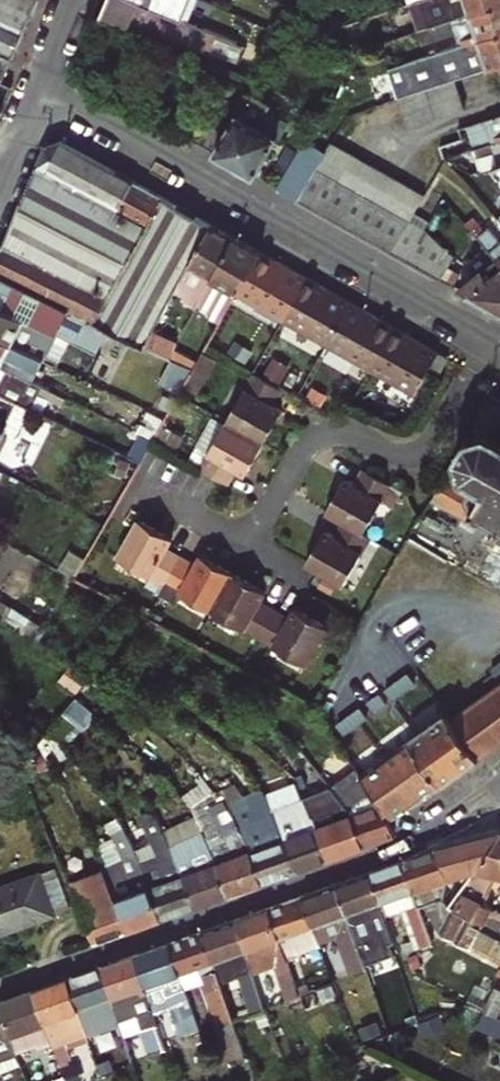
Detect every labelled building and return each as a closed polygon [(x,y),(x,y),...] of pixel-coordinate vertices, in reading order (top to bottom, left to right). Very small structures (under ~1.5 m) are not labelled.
[(3,83),(40,0),(0,0),(0,82),(3,83)] [(186,21),(136,0),(108,0),(102,16),(197,57),(209,31),(186,21)] [(195,0),(136,0),(186,21),(195,0)] [(499,3),(499,0),(422,0),(410,4),(414,17),(418,29),(430,25),(499,3)] [(430,25),(418,29),(422,43),(437,37),(437,36),(456,30),(461,44),(499,31),(499,3),(430,25)] [(440,83),(455,78),(469,73),(498,64),(499,63),(499,31),(461,44),(388,68),(398,97),(440,83)] [(465,110),(455,78),(440,83),(398,97),(408,129),(465,110)] [(209,111),(193,139),(256,175),(278,136),(259,125),(263,118),(271,123),(276,114),(268,110),(272,104),(250,92),(232,124),(209,111)] [(492,142),(499,140),(499,114),(467,125),(475,148),(492,142)] [(499,165),(499,164),(499,140),(492,142),(475,148),(478,158),(482,170),(492,167),(499,165)] [(68,307),(142,343),(162,308),(170,294),(179,280),(211,224),(62,141),(45,147),(0,249),(0,273),(68,307)] [(315,168),(324,151),(304,141),(277,187),(297,198),(315,168)] [(324,151),(315,168),(409,220),(424,194),(330,141),(324,151)] [(315,168),(297,198),(391,251),(409,220),(315,168)] [(488,226),(484,230),(473,217),(466,222),(486,246),(493,254),(498,261),(499,263),(499,241),(488,226)] [(409,220),(391,251),(407,260),(424,229),(409,220)] [(203,293),(235,238),(211,224),(179,280),(203,293)] [(424,229),(407,260),(422,269),(438,242),(424,229)] [(203,323),(213,328),(235,290),(236,288),(234,286),(244,267),(248,271),(260,252),(235,238),(203,293),(216,300),(203,323)] [(438,242),(422,269),(443,280),(455,259),(438,242)] [(236,288),(235,290),(280,316),(302,275),(260,252),(248,271),(236,288)] [(461,291),(499,312),(499,263),(498,261),(461,291)] [(39,323),(55,331),(68,307),(0,273),(0,304),(39,323)] [(302,275),(280,316),(324,341),(347,301),(302,275)] [(203,293),(179,280),(170,294),(195,308),(203,293)] [(216,300),(203,293),(195,308),(191,315),(203,323),(216,300)] [(170,294),(162,308),(187,321),(191,315),(195,308),(170,294)] [(347,301),(324,341),(369,366),(391,326),(347,301)] [(40,356),(42,356),(47,347),(42,344),(47,334),(36,328),(39,323),(0,304),(0,336),(40,356)] [(187,321),(162,308),(142,343),(167,356),(172,347),(187,321)] [(55,331),(39,323),(36,328),(47,334),(42,344),(47,347),(55,331)] [(195,359),(202,347),(213,328),(203,323),(186,355),(195,359)] [(424,371),(436,351),(391,326),(369,366),(412,391),(424,371)] [(40,356),(0,336),(0,363),(14,371),(20,360),(35,367),(40,356)] [(172,347),(167,356),(190,368),(195,359),(186,355),(172,347)] [(424,371),(436,378),(447,358),(436,351),(424,371)] [(190,368),(167,356),(139,404),(163,416),(175,395),(190,368)] [(24,376),(29,378),(35,367),(20,360),(14,371),(24,376)] [(0,363),(0,392),(6,380),(18,386),(24,376),(14,371),(0,363)] [(248,373),(221,420),(258,441),(276,408),(266,403),(274,388),(248,373)] [(0,392),(20,401),(29,406),(38,389),(73,408),(76,402),(29,378),(24,376),(18,386),(6,380),(0,392)] [(20,401),(0,392),(0,440),(20,401)] [(493,531),(487,541),(499,549),(499,397),(494,394),(477,419),(479,420),(433,497),(493,531)] [(156,428),(163,416),(139,404),(132,401),(127,411),(156,428)] [(258,441),(221,420),(194,468),(222,484),(230,468),(240,474),(258,441)] [(126,454),(138,460),(148,442),(150,439),(138,433),(126,454)] [(388,482),(361,467),(354,481),(344,475),(325,509),(342,518),(362,529),(388,482)] [(322,527),(304,559),(341,580),(369,533),(362,529),(342,518),(333,533),(322,527)] [(135,519),(114,555),(162,583),(178,555),(163,547),(169,537),(135,519)] [(209,610),(230,573),(196,554),(191,563),(178,555),(162,583),(209,610)] [(257,637),(272,609),(257,601),(262,591),(230,573),(209,610),(257,637)] [(272,609),(257,637),(304,664),(324,627),(306,617),(291,609),(286,617),(272,609)] [(499,678),(499,660),(492,666),(499,678)] [(489,690),(499,705),(499,682),(489,690)] [(489,690),(452,717),(447,711),(361,771),(381,804),(389,821),(499,742),(499,705),(489,690)] [(79,724),(91,709),(75,693),(65,708),(79,724)] [(62,743),(79,724),(65,708),(64,709),(51,727),(49,730),(58,739),(62,743)] [(46,754),(58,739),(49,730),(41,742),(46,754)] [(352,814),(364,845),(395,834),(389,821),(381,804),(361,771),(354,761),(327,783),(352,814)] [(226,808),(242,799),(233,782),(216,791),(218,796),(226,808)] [(301,795),(319,826),(318,827),(331,858),(364,845),(352,814),(327,783),(300,792),(301,795)] [(226,808),(233,821),(265,803),(257,790),(242,799),(226,808)] [(282,839),(285,838),(297,870),(331,858),(318,827),(319,826),(301,795),(300,792),(265,803),(268,808),(273,819),(276,825),(277,828),(282,839)] [(218,829),(205,836),(219,863),(229,894),(263,883),(250,850),(243,838),(233,821),(226,808),(218,796),(204,803),(218,829)] [(195,907),(168,840),(168,838),(149,803),(133,809),(144,836),(148,847),(135,852),(136,853),(143,869),(150,885),(162,917),(195,907)] [(233,821),(243,838),(276,825),(273,819),(268,808),(265,803),(233,821)] [(276,825),(243,838),(250,850),(282,839),(277,828),(276,825)] [(135,852),(130,841),(123,826),(110,831),(123,858),(136,853),(135,852)] [(201,827),(168,840),(195,907),(229,894),(219,863),(205,836),(201,827)] [(473,871),(499,834),(499,830),(437,848),(447,879),(473,871)] [(482,923),(484,924),(491,911),(493,908),(480,901),(496,874),(499,875),(499,834),(473,871),(456,893),(452,898),(447,905),(451,908),(480,922),(482,923)] [(135,852),(148,847),(144,836),(130,841),(135,852)] [(282,839),(250,850),(263,883),(273,879),(297,870),(285,838),(282,839)] [(437,848),(402,860),(418,907),(441,899),(446,887),(444,880),(447,879),(437,848)] [(106,875),(108,880),(134,871),(140,889),(150,885),(143,869),(136,853),(123,858),(101,866),(102,868),(103,870),(106,875)] [(402,860),(370,871),(385,916),(402,911),(403,916),(409,914),(420,947),(430,943),(418,907),(402,860)] [(67,910),(56,870),(0,886),(0,930),(67,910)] [(81,909),(92,940),(128,928),(115,897),(108,880),(106,875),(103,870),(96,872),(71,881),(81,909)] [(108,880),(115,897),(128,928),(162,917),(150,885),(140,889),(134,871),(108,880)] [(395,957),(390,943),(395,942),(385,916),(370,871),(337,883),(353,929),(366,968),(395,957)] [(366,968),(353,929),(337,883),(304,895),(321,945),(337,939),(349,975),(366,968)] [(447,894),(452,898),(456,893),(451,889),(447,894)] [(321,945),(304,895),(270,907),(287,959),(322,947),(321,945)] [(236,919),(246,950),(250,962),(250,964),(253,972),(277,964),(289,999),(299,995),(287,959),(270,907),(236,919)] [(478,931),(482,923),(480,922),(451,908),(437,931),(469,947),(478,931)] [(491,911),(484,924),(499,934),(499,915),(491,911)] [(236,919),(203,931),(213,961),(246,950),(236,919)] [(203,931),(169,943),(179,972),(213,961),(203,931)] [(478,931),(469,947),(499,963),(499,942),(478,931)] [(169,943),(135,955),(151,1003),(186,991),(179,972),(169,943)] [(250,962),(246,950),(213,961),(217,971),(217,973),(229,969),(236,967),(250,962)] [(143,1025),(157,1020),(151,1003),(135,955),(102,967),(112,997),(131,990),(143,1025)] [(251,1014),(265,1009),(253,972),(250,964),(250,962),(236,967),(251,1014)] [(69,978),(89,1034),(120,1023),(112,997),(102,967),(69,978)] [(251,1014),(236,967),(229,969),(245,1017),(251,1014)] [(217,973),(217,971),(201,977),(218,1028),(234,1021),(217,973)] [(54,1045),(89,1034),(69,978),(33,991),(54,1045)] [(33,991),(0,1003),(0,1004),(20,1055),(54,1045),(33,991)] [(0,1004),(0,1061),(20,1055),(0,1004)]
